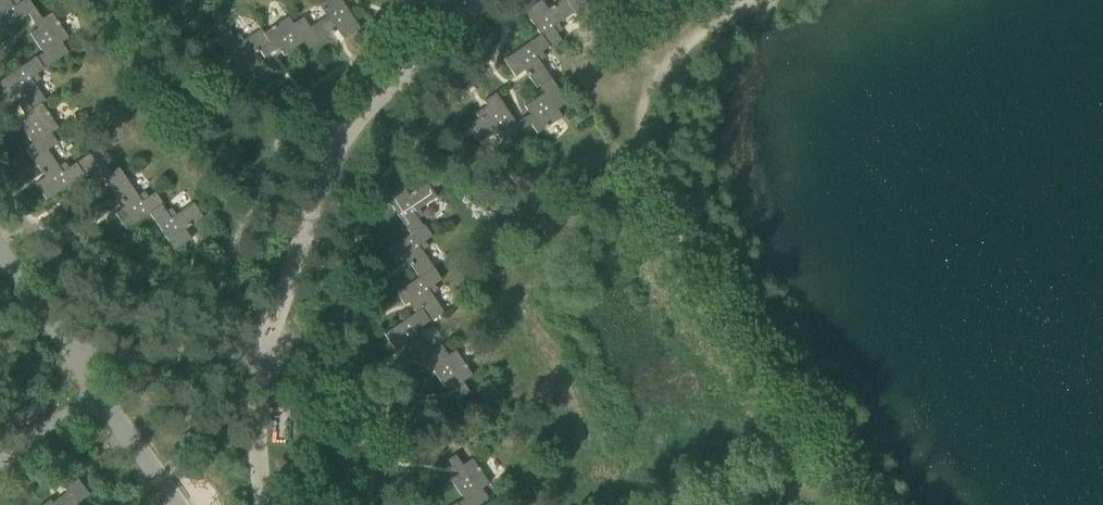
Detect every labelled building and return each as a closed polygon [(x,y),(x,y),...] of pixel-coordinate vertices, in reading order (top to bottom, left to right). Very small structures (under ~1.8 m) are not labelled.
[(28,14),(35,9),(29,0),(23,0),(13,6),(9,0),(0,0),(0,33),(28,14)] [(311,27),(320,41),(337,30),(343,39),(360,28),(341,0),(321,0),(331,14),(311,27)] [(540,35),(549,47),(560,40),(552,27),(575,12),(566,0),(561,0),(547,9),(542,0),(540,0),(524,11),(540,35)] [(575,12),(587,4),(584,0),(566,0),(575,12)] [(42,52),(33,58),(42,71),(69,53),(62,43),(67,39),(50,13),(42,19),(35,9),(28,14),(37,28),(29,33),(42,52)] [(282,21),(263,34),(269,43),(259,51),(264,57),(278,47),(283,55),(303,42),(308,49),(320,41),(311,27),(309,29),(301,18),(286,28),(282,21)] [(269,43),(263,34),(260,29),(237,44),(228,31),(217,39),(242,76),(259,64),(252,55),(259,51),(269,43)] [(536,88),(539,86),(550,79),(535,57),(549,47),(540,35),(503,59),(515,77),(524,70),(536,88)] [(24,99),(34,115),(44,108),(48,105),(31,79),(42,71),(33,58),(0,80),(0,84),(10,99),(19,92),(24,99)] [(529,114),(516,123),(521,131),(531,125),(537,134),(562,117),(557,110),(566,104),(550,79),(539,86),(544,92),(524,106),(529,114)] [(521,131),(516,123),(495,93),(483,101),(486,105),(475,113),(478,118),(467,126),(476,140),(499,125),(509,140),(521,131)] [(33,160),(47,150),(57,143),(51,134),(58,129),(44,108),(34,115),(24,99),(17,104),(27,118),(19,123),(32,143),(25,148),(33,160)] [(46,200),(78,179),(83,175),(75,163),(62,172),(47,150),(33,160),(44,177),(35,183),(46,200)] [(89,204),(112,189),(126,179),(119,167),(105,177),(89,154),(75,163),(83,175),(78,179),(85,189),(81,192),(89,204)] [(126,229),(149,213),(163,204),(154,192),(141,201),(126,179),(112,189),(124,206),(114,212),(126,229)] [(385,196),(410,233),(420,226),(413,215),(438,199),(427,183),(409,195),(403,185),(385,196)] [(163,204),(149,213),(174,250),(191,238),(185,229),(203,218),(193,203),(171,217),(163,204)] [(407,260),(418,277),(433,267),(418,245),(429,239),(420,226),(410,233),(386,249),(398,266),(407,260)] [(408,302),(415,312),(423,307),(431,319),(442,312),(427,289),(441,280),(433,267),(418,277),(396,292),(404,305),(408,302)] [(404,344),(416,362),(430,352),(415,329),(431,319),(423,307),(415,312),(384,333),(395,351),(404,344)] [(430,352),(416,362),(424,373),(430,369),(444,389),(451,384),(457,393),(465,387),(462,382),(471,375),(455,350),(447,355),(441,345),(430,352)] [(454,503),(455,504),(479,504),(487,500),(480,490),(488,484),(471,458),(461,465),(454,455),(448,459),(458,473),(450,479),(462,498),(454,503)] [(76,504),(89,494),(77,478),(64,488),(68,494),(54,504),(77,504),(76,504)]
